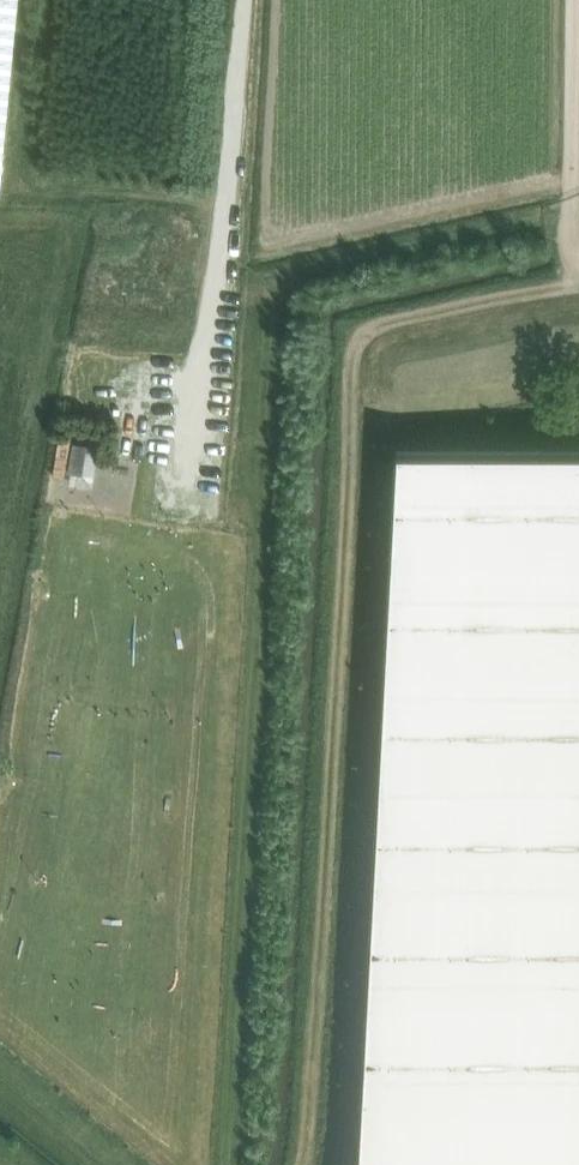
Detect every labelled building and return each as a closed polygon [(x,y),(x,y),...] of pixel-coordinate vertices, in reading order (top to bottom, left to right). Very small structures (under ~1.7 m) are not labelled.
[(1,194),(19,0),(0,0),(0,194),(1,194)] [(393,432),(358,1164),(578,1164),(578,432),(393,432)] [(63,477),(70,434),(58,433),(52,475),(63,477)] [(88,445),(74,443),(69,472),(83,474),(88,445)]
